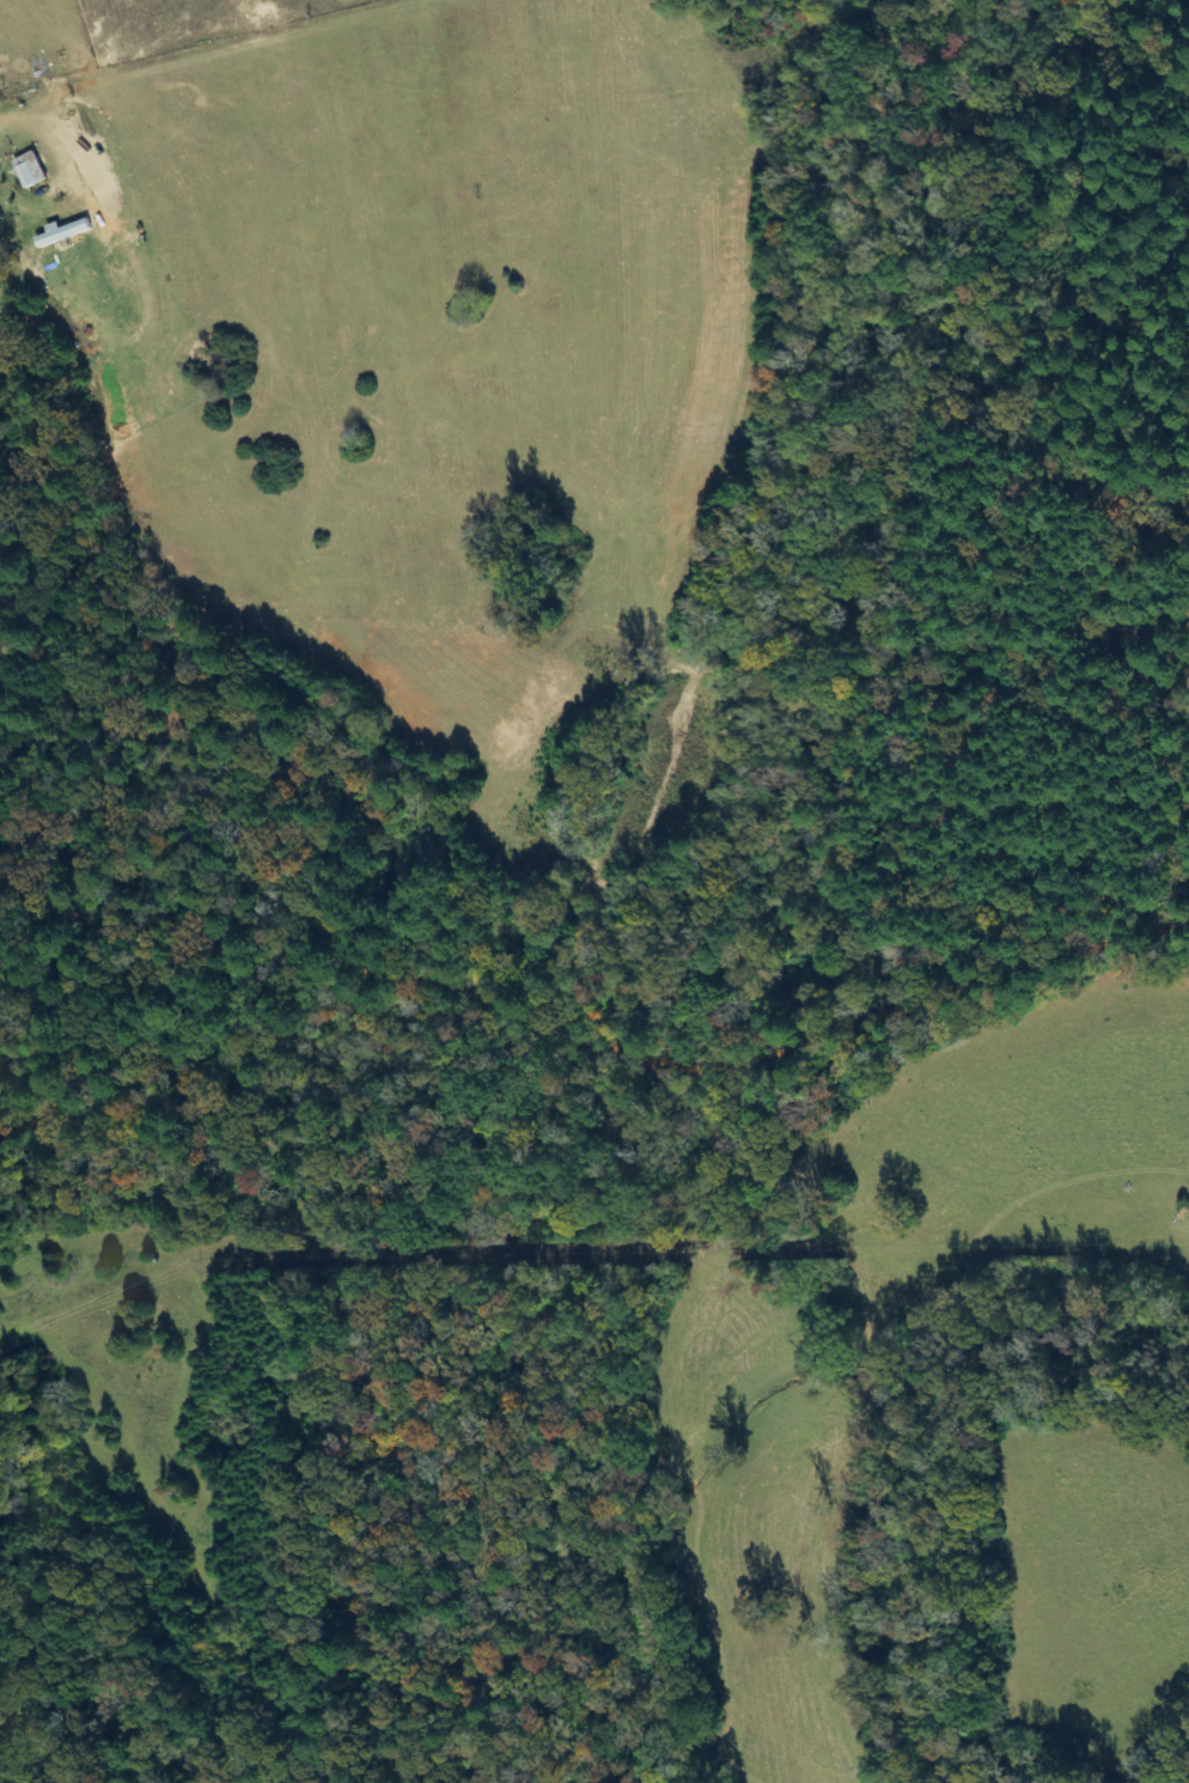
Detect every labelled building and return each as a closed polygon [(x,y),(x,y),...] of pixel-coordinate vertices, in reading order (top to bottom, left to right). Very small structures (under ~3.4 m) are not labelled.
[(49,180),(35,151),(14,161),(27,190),(49,180)]
